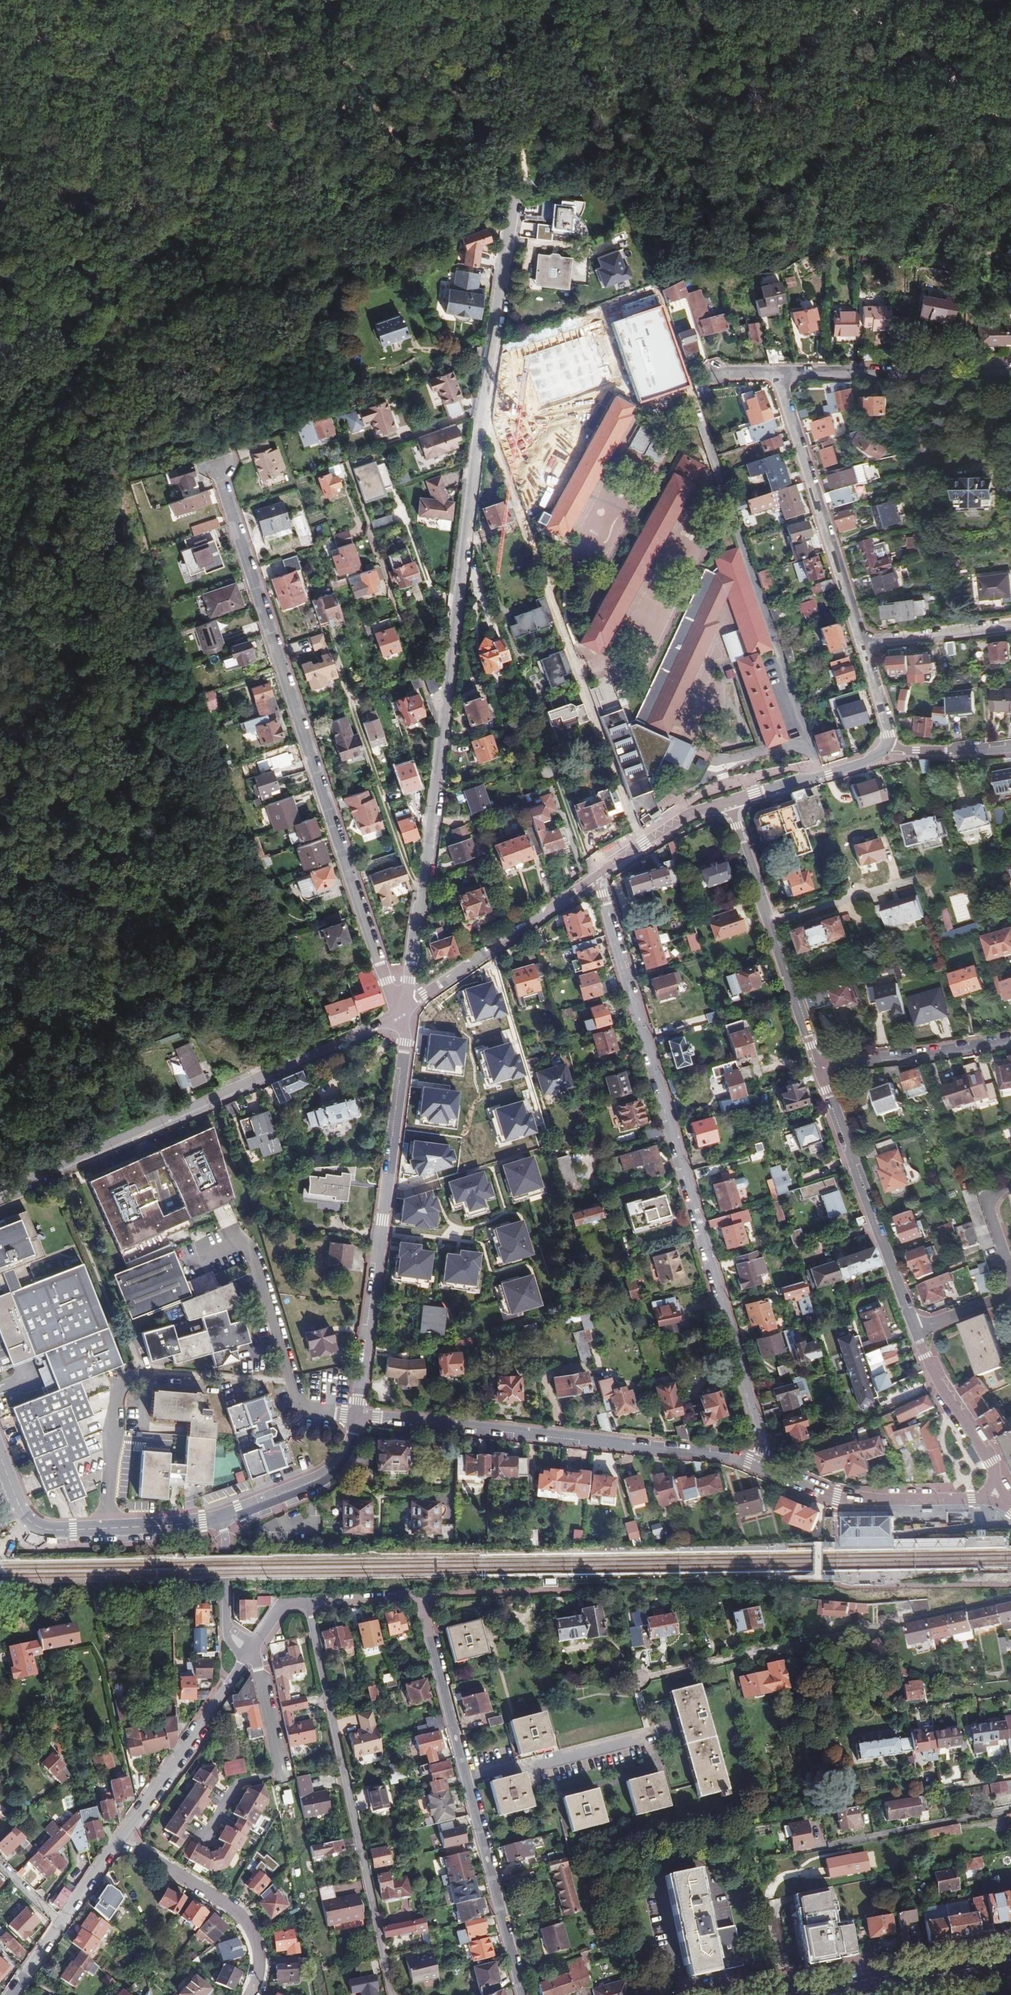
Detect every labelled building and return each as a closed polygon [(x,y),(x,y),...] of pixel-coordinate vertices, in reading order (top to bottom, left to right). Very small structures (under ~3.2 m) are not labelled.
[(558,206),(560,197),(544,201),(541,219),(555,220),(555,225),(552,225),(551,235),(554,235),(554,238),(565,240),(566,237),(570,237),(571,227),(575,224),(583,212),(585,206),(569,204),(569,208),(558,206)] [(536,235),(537,224),(522,223),(521,234),(536,235)] [(460,262),(473,264),(477,243),(487,239),(483,227),(458,237),(462,247),(460,262)] [(595,270),(603,287),(630,275),(626,265),(623,266),(616,251),(598,259),(602,268),(595,270)] [(566,288),(569,258),(557,257),(556,256),(550,255),(550,256),(537,254),(537,262),(534,263),(534,269),(536,271),(534,284),(566,288)] [(477,314),(482,286),(475,285),(477,272),(455,268),(452,284),(448,283),(444,308),(452,310),(454,315),(461,317),(466,316),(469,313),(477,314)] [(786,286),(795,285),(794,275),(785,276),(786,286)] [(777,311),(776,302),(785,300),(780,276),(761,279),(765,297),(756,299),(759,314),(772,312),(777,311)] [(686,293),(681,280),(662,289),(666,301),(686,294),(686,293)] [(728,321),(726,313),(709,317),(700,288),(686,293),(686,294),(700,336),(727,328),(726,322),(728,321)] [(686,386),(654,293),(622,303),(623,307),(586,319),(606,379),(628,372),(638,401),(686,386)] [(923,318),(937,320),(937,316),(947,318),(950,298),(940,296),(939,299),(918,295),(915,312),(923,314),(923,318)] [(317,301),(312,302),(316,312),(320,310),(317,301)] [(871,328),(888,328),(888,306),(861,306),(861,324),(870,324),(871,328)] [(816,317),(813,307),(791,311),(793,321),(795,321),(797,331),(814,327),(813,318),(816,317)] [(833,335),(855,335),(855,310),(833,310),(833,335)] [(404,335),(396,314),(372,323),(374,328),(370,329),(373,337),(376,336),(379,345),(404,335)] [(743,316),(732,319),(734,328),(745,324),(743,316)] [(753,343),(765,340),(761,322),(760,322),(759,316),(750,319),(751,325),(750,325),(751,331),(747,332),(750,342),(753,341),(753,343)] [(579,322),(531,339),(522,399),(537,428),(562,442),(599,386),(579,322)] [(975,324),(976,344),(1010,343),(1010,324),(975,324)] [(692,328),(677,333),(684,355),(692,353),(689,345),(696,342),(692,328)] [(949,360),(962,359),(962,347),(949,346),(949,360)] [(775,348),(767,350),(769,362),(777,362),(775,348)] [(461,397),(451,370),(426,379),(431,391),(437,389),(447,417),(462,411),(458,399),(461,397)] [(710,390),(703,382),(693,383),(696,392),(710,390)] [(859,409),(857,397),(851,398),(850,394),(853,393),(851,387),(837,390),(842,412),(859,409)] [(750,426),(770,420),(760,390),(749,393),(750,397),(741,400),(748,422),(738,426),(739,430),(742,429),(750,426)] [(889,412),(888,396),(879,396),(879,394),(877,391),(876,391),(874,393),(874,396),(869,396),(870,413),(889,412)] [(631,407),(615,398),(548,515),(542,512),(537,522),(544,525),(541,532),(559,537),(563,530),(566,531),(629,416),(627,415),(631,407)] [(395,431),(386,403),(360,412),(363,423),(371,421),(376,435),(381,433),(382,435),(395,431)] [(816,407),(799,410),(802,419),(818,416),(816,407)] [(344,413),(351,432),(361,428),(355,409),(344,413)] [(860,420),(859,413),(851,414),(852,421),(860,420)] [(319,441),(318,440),(336,433),(328,414),(310,421),(311,424),(306,425),(305,423),(294,427),(302,448),(319,441)] [(836,432),(831,417),(814,422),(819,438),(836,432)] [(773,430),(770,420),(750,426),(742,429),(748,445),(772,438),(769,431),(773,430)] [(459,436),(455,425),(418,439),(419,443),(416,444),(421,458),(424,456),(426,460),(447,452),(446,451),(457,448),(455,442),(460,441),(459,436)] [(885,459),(900,456),(862,430),(854,432),(857,440),(885,459)] [(846,435),(838,437),(841,445),(848,442),(846,435)] [(776,455),(791,451),(787,439),(779,443),(777,437),(760,443),(763,454),(769,452),(771,457),(776,455)] [(267,449),(263,438),(248,443),(251,451),(248,452),(258,478),(275,472),(274,468),(280,466),(273,447),(267,449)] [(822,449),(827,467),(840,463),(838,456),(843,454),(841,448),(836,449),(835,446),(822,449)] [(780,467),(776,455),(771,457),(745,465),(749,477),(764,472),(771,492),(775,491),(790,487),(783,466),(780,467)] [(698,464),(683,456),(579,643),(596,652),(600,645),(603,646),(698,473),(694,471),(698,464)] [(376,459),(352,467),(365,503),(388,495),(376,459)] [(195,485),(191,475),(188,464),(176,468),(165,471),(169,482),(173,481),(177,491),(195,485)] [(341,471),(339,465),(327,469),(316,473),(324,496),(334,492),(334,489),(340,486),(336,475),(339,475),(341,471)] [(861,484),(855,465),(829,471),(835,491),(854,486),(861,484)] [(918,488),(917,471),(909,474),(910,490),(918,488)] [(397,476),(399,483),(410,480),(407,473),(397,476)] [(762,474),(749,477),(751,485),(764,482),(762,474)] [(441,519),(450,520),(453,503),(449,502),(440,476),(426,482),(432,500),(420,499),(418,517),(427,518),(431,522),(437,522),(441,519)] [(993,505),(992,481),(984,481),(984,479),(979,480),(977,477),(972,477),(969,480),(966,480),(966,482),(957,483),(959,507),(993,505)] [(180,499),(198,493),(195,485),(177,491),(180,499)] [(802,514),(793,486),(790,487),(775,491),(785,519),(802,514)] [(856,493),(854,486),(835,491),(825,493),(828,502),(837,500),(839,505),(861,498),(859,492),(856,493)] [(207,496),(205,490),(198,493),(180,499),(176,500),(180,511),(207,502),(206,497),(207,496)] [(770,493),(746,500),(750,513),(773,505),(770,493)] [(291,531),(280,501),(255,510),(258,519),(260,518),(265,532),(263,533),(265,540),(291,531)] [(901,522),(894,501),(875,506),(882,528),(901,522)] [(488,529),(515,520),(509,502),(507,502),(506,502),(482,511),(488,529)] [(614,507),(606,527),(619,532),(627,513),(614,507)] [(857,519),(854,509),(837,514),(840,525),(857,519)] [(304,514),(293,517),(298,537),(309,535),(304,514)] [(372,523),(374,531),(391,525),(389,517),(372,523)] [(194,535),(217,527),(215,520),(191,529),(194,535)] [(797,560),(812,556),(805,537),(810,536),(805,523),(786,528),(797,560)] [(201,572),(220,566),(214,548),(218,546),(212,529),(194,535),(181,539),(184,548),(177,550),(185,574),(200,569),(201,572)] [(923,553),(922,546),(921,530),(915,530),(915,535),(908,536),(909,546),(916,545),(917,553),(923,553)] [(351,544),(352,543),(347,531),(333,536),(337,548),(351,544)] [(871,573),(892,567),(885,542),(879,543),(877,536),(856,542),(858,550),(862,549),(869,574),(871,573)] [(362,573),(351,544),(337,548),(339,555),(333,558),(339,575),(345,573),(347,578),(362,573)] [(701,569),(635,720),(632,727),(625,704),(602,712),(631,795),(653,787),(651,782),(672,737),(667,735),(716,623),(714,622),(727,593),(747,656),(735,660),(764,746),(785,739),(757,653),(769,648),(736,547),(714,555),(720,572),(713,575),(701,569)] [(395,571),(389,573),(393,585),(398,584),(398,585),(400,585),(404,588),(407,586),(408,582),(417,579),(407,548),(388,555),(392,569),(394,569),(395,571)] [(300,569),(295,555),(282,560),(287,574),(272,579),(281,607),(304,599),(294,571),(300,569)] [(819,577),(813,558),(802,562),(808,581),(819,577)] [(385,578),(381,566),(374,569),(378,581),(385,578)] [(898,586),(892,567),(871,573),(877,592),(898,586)] [(379,586),(378,581),(374,569),(362,573),(347,578),(349,584),(353,596),(379,586)] [(756,572),(763,591),(768,590),(769,592),(772,591),(772,588),(773,588),(767,569),(756,572)] [(1009,573),(978,577),(981,599),(991,598),(991,599),(1002,597),(1002,596),(1003,596),(1003,602),(1010,601),(1010,588),(1009,573)] [(347,578),(331,584),(333,590),(349,584),(347,578)] [(822,592),(834,588),(832,579),(819,583),(822,592)] [(818,590),(815,581),(808,583),(811,592),(818,590)] [(209,617),(241,605),(234,584),(201,595),(209,617)] [(321,628),(343,620),(334,593),(311,601),(321,628)] [(814,600),(813,600),(811,595),(797,599),(802,614),(804,613),(807,620),(820,616),(814,600)] [(516,625),(509,628),(513,639),(548,627),(546,624),(552,622),(543,597),(535,600),(538,608),(529,612),(514,618),(516,625)] [(926,614),(924,600),(915,601),(915,600),(899,602),(899,604),(883,606),(884,616),(895,615),(895,620),(917,617),(916,614),(926,614)] [(225,647),(215,619),(195,627),(204,654),(225,647)] [(390,628),(387,619),(371,624),(382,655),(400,649),(393,627),(390,628)] [(828,653),(844,648),(836,624),(821,628),(828,653)] [(324,680),(337,676),(322,633),(308,637),(313,650),(319,648),(321,654),(319,654),(322,660),(318,662),(318,661),(310,663),(309,660),(300,663),(304,678),(306,678),(310,688),(325,683),(324,680)] [(254,658),(248,639),(228,646),(231,654),(223,657),(226,667),(254,658)] [(788,666),(793,664),(796,663),(787,639),(780,642),(788,666)] [(1009,658),(1007,641),(990,644),(993,660),(1009,658)] [(506,660),(501,646),(499,646),(496,642),(490,644),(492,648),(491,649),(488,643),(484,643),(478,649),(480,653),(479,656),(477,657),(483,673),(498,668),(497,663),(506,660)] [(909,664),(907,647),(891,649),(892,657),(890,657),(891,665),(893,665),(894,673),(909,671),(909,664)] [(854,679),(844,648),(828,653),(826,653),(832,671),(828,673),(829,679),(834,677),(839,692),(844,691),(842,682),(854,679)] [(571,673),(563,651),(548,656),(548,657),(535,662),(539,671),(545,677),(549,689),(563,684),(560,677),(571,673)] [(912,664),(909,664),(909,671),(910,680),(925,678),(924,671),(934,669),(934,661),(930,661),(929,653),(921,654),(919,652),(913,653),(913,655),(911,655),(912,664)] [(435,691),(439,687),(432,664),(421,667),(430,694),(435,691)] [(788,666),(791,675),(796,673),(793,664),(788,666)] [(276,708),(267,683),(252,688),(260,713),(276,708)] [(197,693),(203,710),(220,704),(214,688),(197,693)] [(993,689),(993,710),(1010,710),(1010,689),(993,689)] [(976,711),(973,693),(947,697),(948,706),(950,721),(955,720),(954,715),(976,711)] [(562,694),(548,699),(552,711),(545,713),(549,725),(553,723),(555,729),(577,721),(578,726),(588,722),(582,704),(573,707),(566,704),(562,694)] [(390,702),(393,711),(395,710),(401,723),(413,719),(413,717),(422,714),(415,695),(405,698),(405,696),(390,702)] [(494,717),(489,704),(482,706),(479,698),(461,705),(468,726),(494,717)] [(866,721),(861,702),(837,709),(843,728),(866,721)] [(950,723),(950,721),(948,706),(933,705),(933,722),(950,723)] [(276,709),(240,721),(244,732),(257,727),(262,740),(282,734),(279,724),(278,724),(276,718),(279,717),(276,709)] [(362,722),(372,750),(387,745),(374,710),(365,713),(368,720),(362,722)] [(932,715),(916,715),(917,736),(932,736),(932,715)] [(339,760),(342,759),(363,752),(357,732),(351,734),(345,716),(327,722),(329,731),(331,730),(336,742),(333,743),(336,752),(339,760)] [(520,726),(521,730),(523,730),(522,727),(525,726),(522,717),(517,719),(520,726)] [(517,719),(497,726),(499,732),(499,733),(520,726),(517,719)] [(835,750),(843,747),(839,734),(815,742),(819,757),(836,752),(835,750)] [(489,735),(470,741),(478,762),(497,756),(489,735)] [(410,761),(394,766),(402,791),(403,790),(405,794),(411,792),(409,788),(418,785),(410,761)] [(933,772),(930,761),(921,761),(924,774),(933,772)] [(242,767),(244,775),(257,771),(254,762),(242,767)] [(545,782),(553,779),(547,763),(539,766),(545,782)] [(281,777),(278,768),(258,775),(264,793),(261,794),(262,798),(272,795),(270,791),(278,788),(274,780),(281,777)] [(995,775),(998,791),(994,792),(996,797),(1010,794),(1010,772),(995,775)] [(886,801),(879,779),(852,788),(859,810),(886,801)] [(481,785),(462,791),(470,813),(488,807),(481,785)] [(349,806),(352,813),(355,823),(357,821),(361,834),(383,826),(375,803),(373,798),(369,799),(366,790),(344,798),(347,807),(349,806)] [(805,796),(802,790),(791,793),(793,800),(803,827),(812,824),(814,822),(813,819),(821,816),(822,814),(816,795),(808,797),(805,796)] [(523,802),(532,827),(534,831),(542,828),(540,822),(547,820),(544,813),(554,809),(548,794),(523,802)] [(276,830),(280,829),(293,824),(300,822),(291,795),(267,803),(276,830)] [(574,805),(575,808),(571,810),(574,820),(579,818),(583,830),(607,822),(603,810),(612,806),(609,799),(601,802),(600,800),(586,805),(585,801),(574,805)] [(811,850),(803,827),(793,800),(756,814),(753,820),(761,841),(767,843),(777,840),(776,836),(789,832),(794,845),(790,847),(793,856),(811,850)] [(991,830),(990,825),(992,825),(986,803),(954,812),(960,833),(980,828),(981,832),(991,830)] [(393,812),(403,841),(418,836),(408,807),(393,812)] [(1003,809),(993,811),(997,828),(1007,826),(1003,809)] [(643,824),(650,819),(647,814),(640,819),(643,824)] [(935,822),(933,817),(901,826),(907,847),(939,837),(938,832),(945,830),(943,820),(935,822)] [(317,833),(312,818),(300,822),(293,824),(296,832),(288,834),(291,842),(317,833)] [(455,842),(470,837),(465,824),(450,830),(455,842)] [(501,868),(542,854),(534,831),(532,827),(522,830),(523,835),(494,846),(501,868)] [(542,854),(568,844),(562,827),(544,834),(542,828),(534,831),(542,854)] [(276,830),(265,834),(267,839),(282,834),(280,829),(276,830)] [(250,839),(256,855),(261,853),(256,837),(250,839)] [(476,856),(470,837),(455,842),(447,845),(453,860),(454,860),(455,862),(476,856)] [(297,846),(305,867),(308,866),(323,861),(328,859),(320,838),(297,846)] [(682,862),(675,839),(667,843),(672,859),(674,865),(682,862)] [(882,859),(877,839),(850,846),(856,867),(882,859)] [(678,881),(674,865),(672,859),(661,862),(662,865),(645,870),(651,889),(678,881)] [(323,861),(308,866),(310,873),(295,879),(301,894),(303,898),(306,899),(330,891),(328,884),(330,883),(332,878),(327,865),(325,866),(323,861)] [(698,887),(706,885),(727,879),(721,861),(701,867),(701,868),(693,870),(698,887)] [(396,881),(407,877),(402,864),(392,868),(391,866),(368,874),(373,890),(376,889),(382,905),(396,900),(391,885),(397,882),(396,881)] [(275,877),(272,868),(265,870),(268,879),(275,877)] [(651,889),(645,870),(626,876),(631,895),(651,889)] [(812,888),(806,871),(785,878),(792,895),(812,888)] [(485,909),(479,889),(478,890),(477,885),(469,888),(471,892),(456,897),(463,917),(485,909)] [(916,894),(874,906),(878,920),(885,917),(888,926),(922,915),(916,894)] [(878,920),(874,906),(869,908),(869,906),(864,907),(869,922),(878,920)] [(732,910),(723,913),(721,908),(716,909),(718,915),(707,919),(714,939),(742,929),(739,920),(736,920),(732,910)] [(579,944),(592,940),(583,910),(561,917),(565,930),(559,931),(561,940),(567,939),(570,947),(579,944)] [(323,918),(325,924),(347,916),(345,911),(323,918)] [(708,935),(701,914),(690,918),(696,939),(708,935)] [(801,946),(803,953),(814,949),(814,947),(848,936),(848,934),(854,932),(848,914),(842,917),(843,919),(808,930),(807,929),(797,933),(799,940),(794,941),(796,948),(801,946)] [(627,915),(619,917),(623,928),(630,926),(627,915)] [(313,922),(315,927),(325,924),(323,918),(313,922)] [(348,939),(343,922),(318,931),(320,937),(325,936),(328,945),(348,939)] [(979,931),(977,922),(970,924),(945,931),(937,934),(939,943),(979,931)] [(639,948),(656,943),(651,925),(634,930),(639,948)] [(981,937),(988,961),(1010,954),(1010,928),(981,937)] [(443,939),(439,929),(433,931),(433,933),(426,935),(434,956),(444,953),(445,956),(455,953),(450,937),(443,939)] [(689,951),(698,949),(694,934),(686,937),(689,951)] [(598,965),(592,940),(579,944),(581,950),(574,952),(576,959),(569,961),(572,972),(598,965)] [(661,962),(656,943),(639,948),(644,967),(661,962)] [(770,955),(767,947),(753,952),(756,960),(770,955)] [(545,977),(541,963),(523,968),(524,971),(512,974),(514,980),(512,981),(513,984),(515,985),(515,987),(515,988),(520,1007),(541,1001),(535,980),(545,977)] [(756,985),(754,977),(760,976),(757,965),(751,967),(724,975),(729,995),(739,992),(739,990),(756,985)] [(983,988),(977,966),(951,973),(957,995),(958,994),(959,997),(966,995),(966,992),(983,988)] [(899,967),(893,969),(896,981),(907,977),(905,970),(901,971),(899,967)] [(352,996),(356,1010),(383,1001),(376,979),(374,979),(370,968),(357,972),(363,991),(351,995),(352,996)] [(605,988),(600,968),(576,975),(579,985),(576,985),(581,999),(600,993),(604,991),(605,988)] [(896,981),(893,969),(888,970),(892,982),(896,981)] [(677,980),(675,972),(649,980),(655,998),(674,992),(672,981),(677,980)] [(993,978),(997,993),(1005,991),(1008,1001),(1010,1000),(1010,980),(1004,982),(1003,981),(1002,981),(1000,975),(993,978)] [(490,981),(460,990),(471,1028),(506,1017),(499,994),(494,995),(490,981)] [(906,1014),(897,984),(876,990),(875,988),(867,990),(872,1006),(879,1003),(882,1013),(894,1010),(896,1017),(906,1014)] [(829,993),(835,1011),(858,1004),(851,985),(829,993)] [(915,1024),(948,1015),(941,990),(909,999),(915,1024)] [(814,994),(805,996),(810,1010),(818,1008),(814,994)] [(356,1010),(352,996),(323,1005),(329,1023),(348,1017),(348,1016),(357,1013),(356,1010)] [(608,1025),(603,1005),(588,1009),(591,1018),(580,1021),(583,1032),(589,1030),(608,1025)] [(564,1017),(562,1008),(555,1011),(557,1020),(564,1017)] [(718,1011),(706,1014),(709,1021),(721,1018),(720,1017),(718,1011)] [(730,1014),(720,1017),(721,1018),(734,1060),(752,1054),(745,1031),(748,1030),(748,1027),(750,1024),(748,1018),(745,1016),(732,1020),(730,1014)] [(685,1027),(683,1020),(671,1023),(673,1030),(685,1027)] [(615,1050),(608,1025),(589,1030),(596,1055),(615,1050)] [(463,1039),(424,1034),(419,1071),(458,1077),(463,1039)] [(683,1045),(680,1036),(667,1041),(675,1067),(688,1063),(685,1055),(691,1053),(688,1044),(683,1045)] [(360,1048),(358,1045),(354,1048),(339,1054),(344,1064),(354,1060),(352,1057),(357,1054),(355,1050),(360,1048)] [(507,1046),(480,1053),(489,1086),(522,1076),(517,1055),(510,1057),(507,1046)] [(638,1055),(636,1048),(622,1052),(624,1059),(638,1055)] [(201,1088),(190,1056),(176,1061),(187,1093),(201,1088)] [(1010,1094),(1010,1057),(1009,1057),(1010,1060),(996,1063),(1002,1091),(1004,1091),(1005,1095),(1010,1094)] [(736,1066),(734,1060),(710,1067),(713,1078),(722,1075),(729,1098),(722,1101),(725,1110),(739,1107),(737,1095),(744,1093),(741,1083),(736,1066)] [(542,1096),(572,1087),(565,1063),(534,1073),(542,1096)] [(1000,1102),(993,1081),(986,1083),(982,1072),(980,1073),(976,1064),(966,1067),(969,1076),(953,1081),(954,1085),(946,1087),(955,1114),(991,1101),(993,1105),(1000,1102)] [(740,1065),(736,1066),(741,1083),(753,1080),(748,1066),(741,1068),(740,1065)] [(900,1065),(885,1067),(886,1075),(903,1075),(900,1065)] [(922,1069),(903,1075),(912,1102),(931,1095),(922,1069)] [(813,1081),(810,1072),(793,1078),(795,1083),(783,1087),(785,1094),(781,1095),(782,1100),(781,1100),(785,1110),(806,1103),(800,1086),(813,1081)] [(299,1075),(295,1073),(271,1084),(279,1102),(287,1099),(285,1094),(301,1086),(302,1080),(304,1079),(302,1074),(299,1075)] [(627,1094),(621,1073),(603,1078),(609,1099),(627,1094)] [(896,1091),(893,1084),(873,1091),(881,1115),(883,1114),(885,1120),(903,1113),(898,1097),(900,1096),(898,1091),(896,1091)] [(458,1089),(418,1085),(414,1126),(454,1130),(458,1089)] [(637,1102),(635,1096),(615,1102),(622,1128),(644,1122),(638,1101),(637,1102)] [(356,1110),(351,1097),(343,1100),(342,1098),(320,1106),(321,1107),(312,1111),(312,1112),(306,1114),(309,1124),(315,1122),(316,1124),(325,1121),(326,1122),(348,1115),(347,1113),(356,1110)] [(235,1100),(224,1105),(227,1116),(239,1110),(235,1100)] [(519,1101),(489,1109),(499,1146),(536,1136),(530,1113),(523,1115),(519,1101)] [(750,1111),(747,1104),(740,1106),(743,1113),(750,1111)] [(280,1151),(277,1141),(267,1110),(238,1119),(247,1149),(258,1147),(261,1157),(280,1151)] [(714,1123),(711,1117),(690,1124),(696,1145),(714,1140),(710,1125),(714,1123)] [(818,1141),(812,1122),(790,1129),(797,1149),(805,1146),(817,1142),(818,1141)] [(89,1181),(120,1248),(185,1220),(216,1206),(221,1204),(225,1202),(233,1198),(212,1126),(148,1155),(89,1181)] [(661,1136),(658,1127),(645,1131),(647,1140),(661,1136)] [(895,1137),(876,1144),(881,1157),(880,1157),(884,1169),(882,1170),(890,1191),(894,1190),(896,1195),(901,1196),(907,1194),(910,1190),(908,1185),(911,1184),(920,1181),(922,1179),(921,1175),(921,1172),(917,1170),(912,1171),(910,1168),(908,1162),(906,1163),(901,1150),(900,1150),(895,1137)] [(450,1144),(410,1139),(403,1145),(399,1168),(415,1184),(459,1169),(450,1144)] [(817,1142),(805,1146),(808,1154),(820,1149),(817,1142)] [(663,1174),(654,1146),(619,1157),(624,1171),(640,1166),(644,1179),(663,1174)] [(764,1157),(762,1150),(749,1154),(751,1161),(764,1157)] [(564,1156),(553,1159),(561,1186),(572,1182),(564,1156)] [(774,1188),(784,1184),(782,1178),(786,1177),(782,1162),(778,1164),(775,1158),(765,1161),(771,1179),(774,1188)] [(531,1161),(502,1170),(511,1199),(540,1191),(531,1161)] [(354,1162),(304,1167),(307,1182),(306,1192),(333,1194),(333,1197),(346,1198),(348,1176),(353,1177),(354,1162)] [(695,1177),(719,1177),(719,1168),(695,1168),(695,1177)] [(484,1173),(448,1185),(453,1206),(464,1203),(468,1214),(484,1209),(482,1202),(492,1198),(484,1173)] [(844,1213),(832,1177),(798,1188),(802,1199),(819,1194),(827,1218),(844,1213)] [(745,1179),(740,1178),(711,1185),(719,1210),(738,1205),(734,1190),(744,1188),(746,1183),(745,1179)] [(765,1180),(772,1201),(777,1200),(776,1195),(774,1188),(771,1179),(765,1180)] [(982,1248),(983,1250),(995,1245),(975,1187),(963,1191),(973,1222),(980,1242),(982,1248)] [(428,1193),(404,1200),(402,1224),(413,1224),(413,1229),(425,1230),(425,1225),(433,1225),(433,1214),(438,1213),(435,1201),(431,1203),(428,1193)] [(670,1215),(664,1195),(642,1201),(641,1200),(626,1204),(634,1232),(635,1232),(636,1234),(648,1230),(647,1229),(649,1227),(649,1226),(669,1221),(668,1216),(670,1215)] [(777,1200),(772,1201),(778,1221),(783,1219),(777,1200)] [(601,1205),(572,1214),(575,1226),(605,1218),(601,1205)] [(745,1209),(707,1220),(709,1228),(719,1225),(720,1228),(719,1229),(725,1248),(744,1242),(739,1223),(748,1220),(745,1209)] [(112,1326),(99,1292),(87,1262),(37,1282),(30,1263),(48,1255),(31,1210),(0,1222),(0,1275),(1,1278),(0,1279),(0,1281),(2,1285),(5,1291),(7,1290),(8,1294),(1,1297),(0,1297),(0,1320),(7,1338),(18,1363),(49,1351),(112,1326)] [(914,1211),(897,1216),(906,1241),(923,1235),(920,1228),(922,1228),(921,1224),(923,1223),(921,1216),(917,1218),(914,1211)] [(865,1222),(863,1216),(854,1219),(857,1226),(865,1222)] [(938,1227),(941,1235),(955,1230),(955,1228),(953,1222),(938,1227)] [(955,1230),(962,1249),(980,1242),(973,1222),(955,1228),(955,1230)] [(519,1224),(497,1232),(504,1251),(509,1249),(512,1258),(528,1252),(519,1224)] [(801,1243),(799,1237),(791,1240),(793,1246),(801,1243)] [(962,1249),(964,1254),(982,1248),(980,1242),(962,1249)] [(352,1247),(329,1243),(326,1266),(349,1269),(349,1268),(347,1267),(349,1256),(351,1256),(352,1247)] [(400,1244),(396,1274),(426,1278),(429,1253),(417,1252),(418,1246),(400,1244)] [(870,1247),(833,1260),(839,1278),(880,1265),(874,1247),(870,1247)] [(928,1254),(926,1248),(910,1253),(916,1269),(917,1268),(921,1278),(935,1272),(932,1263),(935,1261),(931,1253),(928,1254)] [(180,1302),(186,1320),(200,1316),(204,1330),(175,1338),(171,1324),(141,1333),(150,1361),(172,1355),(174,1363),(211,1352),(215,1366),(239,1359),(234,1341),(249,1337),(243,1318),(228,1323),(223,1309),(238,1305),(230,1282),(196,1296),(192,1285),(191,1282),(187,1283),(172,1250),(114,1275),(130,1319),(145,1313),(146,1315),(180,1302)] [(659,1284),(684,1277),(677,1250),(652,1257),(659,1284)] [(751,1252),(734,1257),(735,1263),(733,1264),(737,1279),(735,1280),(737,1289),(740,1288),(740,1290),(758,1284),(756,1276),(762,1274),(758,1258),(753,1259),(751,1252)] [(458,1257),(445,1256),(442,1282),(473,1286),(477,1255),(459,1253),(458,1257)] [(839,1278),(833,1260),(824,1263),(821,1262),(819,1262),(819,1265),(805,1270),(811,1288),(839,1278)] [(230,1282),(244,1277),(240,1266),(239,1266),(192,1285),(196,1296),(230,1282)] [(972,1278),(978,1276),(985,1274),(983,1268),(970,1272),(972,1278)] [(978,1276),(984,1293),(996,1289),(990,1272),(985,1274),(978,1276)] [(638,1298),(632,1275),(628,1277),(629,1279),(625,1281),(630,1300),(638,1298)] [(938,1278),(920,1285),(928,1303),(945,1296),(943,1289),(946,1288),(945,1283),(941,1284),(938,1278)] [(528,1279),(499,1287),(507,1317),(537,1309),(528,1279)] [(776,1288),(777,1291),(778,1295),(782,1294),(783,1299),(792,1296),(794,1301),(798,1300),(803,1316),(813,1312),(807,1292),(803,1280),(801,1281),(797,1282),(776,1288)] [(666,1334),(677,1332),(675,1323),(678,1322),(678,1316),(675,1313),(677,1311),(675,1303),(672,1304),(671,1299),(649,1305),(651,1312),(653,1311),(657,1326),(664,1325),(666,1334)] [(764,1300),(744,1305),(749,1324),(756,1323),(760,1338),(774,1334),(764,1300)] [(445,1310),(409,1305),(408,1307),(411,1307),(408,1330),(442,1335),(445,1310)] [(859,1314),(872,1350),(887,1345),(884,1338),(886,1337),(881,1325),(887,1322),(881,1306),(859,1314)] [(578,1314),(580,1321),(582,1331),(588,1330),(591,1329),(587,1312),(578,1314)] [(560,1318),(555,1319),(558,1326),(580,1321),(578,1314),(568,1316),(560,1318)] [(981,1376),(995,1370),(1000,1380),(1010,1376),(1010,1375),(1007,1365),(1008,1365),(999,1342),(1004,1340),(1002,1334),(997,1336),(988,1315),(961,1325),(981,1376)] [(521,1326),(522,1330),(532,1328),(533,1335),(534,1335),(534,1328),(534,1323),(521,1326)] [(63,1388),(78,1382),(106,1371),(127,1363),(112,1326),(49,1351),(52,1358),(63,1388)] [(334,1350),(328,1328),(303,1335),(310,1357),(315,1356),(316,1357),(327,1354),(327,1353),(334,1350)] [(588,1330),(582,1331),(585,1342),(591,1340),(588,1330)] [(580,1362),(590,1360),(585,1342),(582,1331),(572,1334),(580,1362)] [(760,1338),(753,1340),(758,1358),(782,1351),(776,1333),(774,1334),(760,1338)] [(876,1395),(874,1389),(871,1379),(866,1364),(863,1353),(862,1350),(857,1334),(850,1336),(850,1334),(836,1338),(857,1404),(871,1399),(870,1397),(876,1395)] [(471,1337),(458,1340),(452,1341),(452,1347),(472,1343),(471,1337)] [(375,1340),(374,1349),(375,1349),(388,1351),(389,1342),(375,1340)] [(817,1355),(812,1341),(801,1345),(800,1342),(790,1345),(792,1351),(788,1352),(791,1363),(791,1364),(796,1363),(797,1365),(807,1362),(806,1359),(817,1355)] [(872,1350),(863,1353),(866,1364),(879,1360),(882,1359),(884,1364),(894,1361),(888,1345),(887,1345),(872,1350)] [(448,1354),(448,1350),(436,1350),(439,1382),(449,1381),(449,1377),(461,1376),(460,1354),(448,1354)] [(405,1359),(387,1357),(384,1374),(397,1376),(397,1384),(400,1384),(401,1387),(402,1388),(408,1388),(410,1386),(410,1384),(414,1384),(413,1377),(422,1376),(422,1359),(405,1359)] [(44,1368),(53,1392),(63,1388),(52,1358),(47,1360),(50,1366),(44,1368)] [(866,1364),(871,1379),(874,1389),(887,1384),(879,1360),(866,1364)] [(129,1372),(137,1369),(139,1368),(136,1361),(134,1362),(126,1364),(129,1372)] [(791,1364),(791,1363),(777,1368),(780,1377),(794,1373),(791,1364)] [(588,1389),(585,1378),(584,1372),(552,1379),(556,1396),(568,1393),(571,1396),(573,1396),(577,1395),(578,1392),(588,1389)] [(497,1377),(497,1387),(491,1387),(491,1397),(497,1397),(497,1399),(505,1399),(505,1402),(511,1402),(511,1399),(519,1399),(519,1377),(518,1376),(518,1375),(517,1374),(511,1374),(510,1375),(510,1377),(497,1377)] [(591,1376),(585,1378),(588,1389),(594,1388),(591,1376)] [(612,1410),(613,1414),(634,1408),(633,1404),(636,1403),(633,1393),(631,1394),(629,1390),(625,1391),(623,1386),(612,1389),(609,1377),(596,1381),(605,1412),(612,1410)] [(995,1441),(1003,1438),(1010,1435),(1010,1418),(1008,1419),(1000,1407),(994,1410),(984,1394),(991,1389),(980,1377),(975,1379),(964,1387),(961,1390),(969,1402),(971,1402),(983,1419),(981,1420),(995,1441)] [(53,1392),(11,1408),(13,1415),(31,1461),(33,1466),(44,1493),(60,1487),(66,1504),(84,1497),(71,1463),(87,1456),(74,1423),(91,1416),(78,1382),(63,1388),(53,1392)] [(795,1393),(792,1384),(771,1390),(774,1399),(778,1398),(781,1409),(795,1405),(792,1394),(795,1393)] [(674,1418),(682,1416),(676,1396),(673,1386),(655,1390),(664,1421),(666,1420),(668,1422),(674,1421),(674,1418)] [(724,1415),(717,1393),(715,1386),(703,1390),(705,1397),(699,1398),(700,1403),(687,1407),(692,1424),(701,1422),(702,1424),(710,1422),(709,1419),(724,1415)] [(189,1436),(215,1438),(216,1423),(213,1422),(213,1414),(210,1414),(210,1409),(205,1409),(206,1394),(157,1390),(156,1393),(152,1393),(151,1416),(154,1417),(155,1419),(190,1422),(189,1436)] [(243,1453),(251,1478),(256,1476),(293,1463),(296,1462),(293,1453),(290,1444),(280,1440),(274,1442),(272,1436),(275,1435),(272,1427),(269,1428),(267,1423),(273,1420),(278,1411),(271,1392),(227,1407),(236,1432),(254,1425),(256,1428),(254,1428),(253,1433),(256,1437),(255,1441),(259,1444),(261,1443),(262,1446),(243,1453)] [(922,1410),(946,1444),(965,1431),(941,1397),(922,1410)] [(765,1420),(779,1416),(776,1408),(762,1412),(765,1420)] [(596,1416),(600,1431),(611,1432),(605,1413),(596,1416)] [(804,1423),(801,1414),(781,1421),(784,1429),(787,1429),(790,1440),(804,1435),(801,1424),(804,1423)] [(869,1438),(865,1425),(858,1428),(862,1440),(868,1460),(888,1453),(881,1434),(869,1438)] [(676,1430),(679,1440),(689,1441),(685,1427),(676,1430)] [(1003,1438),(1010,1455),(1010,1435),(1003,1438)] [(211,1484),(215,1438),(189,1436),(186,1463),(171,1463),(172,1453),(145,1451),(142,1497),(169,1498),(170,1487),(185,1488),(185,1482),(211,1484)] [(376,1442),(375,1473),(405,1475),(405,1468),(414,1468),(415,1456),(406,1456),(406,1443),(405,1443),(405,1439),(378,1438),(378,1442),(376,1442)] [(874,1476),(868,1460),(862,1440),(821,1454),(827,1473),(851,1465),(854,1475),(859,1473),(861,1480),(874,1476)] [(787,1454),(801,1449),(798,1441),(784,1447),(787,1454)] [(474,1480),(474,1473),(477,1476),(482,1476),(483,1473),(486,1473),(486,1454),(455,1453),(455,1473),(455,1480),(474,1480)] [(527,1477),(526,1457),(502,1457),(502,1454),(500,1454),(500,1453),(491,1453),(490,1479),(500,1479),(500,1476),(527,1477)] [(704,1474),(700,1462),(693,1461),(697,1475),(698,1476),(704,1474)] [(557,1493),(559,1469),(550,1468),(549,1471),(542,1470),(542,1474),(539,1474),(538,1495),(557,1496),(557,1493)] [(588,1471),(559,1469),(557,1493),(585,1495),(588,1471)] [(697,1501),(696,1498),(703,1496),(699,1480),(698,1476),(697,1475),(691,1477),(689,1473),(687,1474),(686,1472),(680,1474),(681,1479),(679,1480),(686,1501),(690,1500),(691,1504),(697,1501)] [(703,1496),(727,1489),(722,1473),(699,1480),(703,1496)] [(658,1496),(661,1495),(664,1504),(665,1504),(667,1507),(672,1505),(672,1502),(681,1500),(674,1476),(667,1478),(665,1474),(656,1476),(660,1490),(656,1491),(658,1496)] [(613,1476),(593,1475),(591,1500),(600,1501),(599,1510),(611,1511),(613,1496),(611,1496),(613,1476)] [(637,1475),(624,1479),(631,1504),(645,1500),(637,1475)] [(767,1510),(761,1489),(739,1495),(745,1517),(767,1510)] [(785,1499),(783,1504),(781,1509),(779,1512),(789,1516),(787,1521),(815,1531),(821,1515),(818,1511),(785,1499)] [(370,1531),(370,1503),(361,1503),(361,1501),(352,1501),(352,1503),(344,1503),(343,1507),(341,1509),(341,1512),(343,1514),(343,1519),(341,1521),(341,1524),(344,1527),(343,1531),(351,1531),(352,1534),(361,1534),(361,1531),(370,1531)] [(438,1531),(438,1504),(430,1503),(429,1501),(420,1502),(420,1504),(411,1504),(411,1508),(409,1510),(409,1513),(411,1514),(412,1521),(410,1522),(409,1526),(411,1527),(411,1531),(420,1531),(420,1534),(429,1534),(429,1532),(438,1531)] [(881,1536),(894,1535),(894,1523),(894,1519),(894,1516),(888,1516),(867,1516),(863,1516),(843,1516),(844,1536),(863,1536),(867,1536),(878,1536),(881,1536)] [(629,1528),(637,1525),(635,1519),(624,1522),(628,1537),(631,1536),(629,1528)] [(655,1540),(664,1537),(660,1522),(650,1525),(655,1540)] [(633,1542),(642,1543),(637,1525),(629,1528),(631,1536),(633,1542)] [(443,1526),(443,1544),(455,1544),(455,1526),(443,1526)] [(573,1530),(572,1544),(581,1544),(582,1530),(573,1530)] [(894,1546),(894,1535),(881,1536),(878,1536),(867,1536),(863,1536),(844,1536),(844,1546),(894,1546)] [(589,1605),(589,1596),(579,1597),(579,1605),(589,1605)] [(796,1607),(795,1597),(788,1598),(790,1608),(796,1607)] [(929,1610),(927,1599),(910,1601),(911,1614),(929,1610)] [(868,1612),(869,1603),(833,1601),(833,1605),(828,1605),(827,1615),(849,1618),(850,1615),(858,1612),(868,1612)] [(911,1614),(910,1601),(896,1602),(897,1617),(911,1614)] [(996,1606),(1000,1623),(1002,1630),(1010,1629),(1009,1626),(1010,1625),(1010,1602),(996,1606)] [(254,1616),(254,1603),(238,1604),(239,1622),(247,1622),(247,1617),(254,1616)] [(195,1606),(195,1628),(201,1628),(200,1625),(206,1625),(206,1606),(195,1606)] [(1000,1623),(996,1606),(968,1611),(972,1630),(1000,1623)] [(586,1640),(604,1636),(599,1608),(580,1611),(581,1616),(578,1616),(574,1617),(554,1620),(558,1642),(585,1638),(586,1640)] [(755,1609),(725,1615),(729,1633),(759,1626),(755,1609)] [(972,1630),(968,1611),(948,1616),(953,1634),(972,1630)] [(394,1616),(393,1613),(383,1616),(388,1635),(397,1633),(397,1630),(404,1629),(401,1614),(394,1616)] [(671,1614),(645,1619),(648,1638),(675,1634),(671,1614)] [(953,1634),(948,1616),(929,1620),(935,1648),(941,1646),(938,1637),(953,1634)] [(478,1620),(444,1629),(453,1663),(487,1654),(478,1620)] [(935,1648),(929,1620),(907,1626),(910,1638),(907,1639),(908,1644),(911,1643),(912,1644),(928,1639),(930,1649),(935,1648)] [(70,1621),(32,1627),(35,1637),(38,1652),(41,1651),(40,1648),(43,1647),(44,1652),(52,1650),(52,1646),(74,1643),(70,1621)] [(374,1622),(357,1626),(362,1648),(379,1644),(374,1622)] [(339,1628),(320,1632),(324,1649),(332,1648),(332,1650),(347,1646),(348,1649),(351,1649),(345,1628),(339,1629),(339,1628)] [(195,1646),(193,1646),(193,1653),(197,1653),(214,1653),(217,1653),(217,1648),(203,1648),(203,1631),(195,1631),(195,1646)] [(38,1652),(35,1637),(7,1647),(12,1668),(10,1670),(11,1676),(14,1678),(35,1673),(31,1655),(38,1652)] [(284,1640),(285,1648),(295,1645),(293,1637),(284,1640)] [(880,1639),(879,1640),(873,1644),(880,1656),(888,1652),(880,1639)] [(1004,1642),(1004,1640),(998,1641),(1001,1653),(1007,1652),(1004,1642)] [(276,1662),(270,1663),(278,1702),(287,1700),(285,1691),(287,1691),(284,1680),(289,1679),(288,1676),(302,1673),(298,1654),(297,1654),(295,1645),(285,1648),(286,1653),(283,1653),(281,1657),(281,1658),(276,1659),(276,1662)] [(864,1656),(858,1651),(851,1660),(858,1665),(864,1656)] [(210,1660),(193,1660),(193,1663),(193,1678),(210,1677),(210,1660)] [(782,1660),(765,1664),(767,1671),(772,1691),(772,1692),(788,1688),(782,1660)] [(179,1699),(193,1700),(193,1690),(193,1678),(193,1663),(185,1663),(185,1673),(178,1673),(179,1699)] [(754,1695),(754,1698),(762,1696),(762,1693),(772,1691),(767,1671),(739,1678),(743,1697),(754,1695)] [(259,1728),(248,1676),(241,1688),(237,1695),(230,1696),(234,1714),(245,1711),(249,1730),(259,1728)] [(424,1681),(408,1685),(412,1703),(429,1699),(424,1681)] [(902,1684),(904,1700),(922,1698),(922,1695),(919,1695),(918,1686),(917,1681),(902,1684)] [(671,1691),(685,1744),(711,1738),(706,1720),(703,1720),(702,1713),(704,1713),(697,1685),(671,1691)] [(377,1699),(374,1686),(366,1688),(369,1701),(377,1699)] [(125,1689),(110,1692),(115,1713),(125,1711),(128,1728),(122,1729),(128,1756),(140,1754),(140,1753),(134,1728),(125,1689)] [(193,1700),(203,1699),(209,1690),(193,1690),(193,1700)] [(681,1745),(685,1744),(671,1691),(668,1692),(681,1745)] [(487,1695),(462,1701),(467,1721),(492,1715),(487,1695)] [(287,1700),(278,1702),(280,1713),(286,1712),(305,1708),(303,1697),(287,1700)] [(173,1719),(173,1705),(164,1705),(164,1725),(159,1727),(158,1723),(134,1728),(140,1753),(164,1748),(166,1753),(173,1742),(173,1719)] [(382,1751),(372,1711),(358,1714),(361,1729),(362,1728),(363,1731),(359,1732),(348,1735),(353,1757),(382,1751)] [(286,1712),(280,1713),(283,1727),(288,1726),(286,1712)] [(542,1714),(509,1722),(514,1742),(510,1744),(515,1762),(552,1751),(542,1714)] [(504,1725),(502,1716),(488,1719),(491,1728),(504,1725)] [(182,1719),(173,1719),(173,1742),(182,1729),(182,1719)] [(288,1726),(283,1727),(287,1746),(313,1741),(308,1720),(299,1722),(299,1724),(288,1726)] [(1004,1723),(981,1726),(985,1752),(985,1758),(994,1756),(993,1747),(997,1747),(996,1742),(1006,1740),(1004,1723)] [(985,1752),(981,1726),(970,1728),(971,1730),(967,1731),(968,1742),(971,1741),(973,1754),(985,1752)] [(960,1742),(958,1728),(952,1729),(955,1753),(961,1752),(960,1742)] [(935,1749),(933,1733),(923,1734),(922,1729),(908,1732),(909,1737),(911,1749),(912,1752),(920,1751),(935,1749)] [(945,1731),(933,1733),(935,1749),(936,1755),(939,1754),(939,1750),(948,1749),(947,1746),(951,1746),(949,1733),(945,1734),(945,1731)] [(437,1732),(421,1737),(426,1754),(441,1750),(437,1732)] [(898,1736),(854,1744),(857,1761),(900,1753),(900,1751),(911,1749),(909,1737),(898,1739),(898,1736)] [(59,1753),(63,1752),(59,1737),(53,1738),(56,1751),(58,1750),(59,1753)] [(705,1792),(706,1795),(715,1793),(716,1798),(722,1797),(722,1792),(724,1792),(717,1765),(714,1765),(713,1759),(716,1758),(711,1738),(685,1744),(694,1785),(691,1786),(694,1798),(696,1798),(695,1795),(705,1792)] [(960,1742),(961,1752),(962,1757),(968,1756),(965,1742),(960,1742)] [(681,1745),(691,1786),(694,1785),(685,1744),(681,1745)] [(935,1749),(920,1751),(921,1756),(926,1759),(936,1758),(936,1755),(935,1749)] [(109,1752),(99,1755),(101,1763),(103,1770),(112,1768),(110,1761),(111,1760),(109,1752)] [(52,1755),(50,1754),(41,1765),(60,1783),(67,1775),(59,1768),(63,1764),(56,1758),(57,1757),(53,1754),(52,1755)] [(101,1763),(99,1755),(92,1756),(94,1764),(101,1763)] [(222,1764),(225,1780),(246,1774),(243,1757),(222,1764)] [(142,1762),(147,1782),(152,1774),(148,1761),(142,1762)] [(421,1776),(429,1774),(431,1782),(442,1779),(448,1778),(444,1761),(427,1765),(418,1767),(421,1776)] [(191,1782),(196,1785),(209,1794),(217,1783),(218,1780),(215,1767),(199,1770),(191,1782)] [(387,1775),(388,1777),(390,1785),(397,1783),(396,1779),(404,1778),(403,1771),(393,1774),(387,1775)] [(631,1813),(664,1804),(656,1773),(622,1782),(631,1813)] [(312,1795),(307,1774),(294,1777),(302,1819),(311,1817),(310,1814),(320,1813),(320,1815),(329,1813),(324,1792),(312,1795)] [(495,1814),(530,1805),(522,1774),(488,1783),(495,1814)] [(69,1778),(72,1793),(79,1791),(76,1776),(69,1778)] [(445,1791),(442,1779),(431,1782),(429,1783),(432,1794),(445,1791)] [(118,1824),(122,1818),(119,1804),(130,1802),(124,1780),(107,1783),(110,1792),(112,1799),(118,1824)] [(1010,1781),(989,1785),(990,1793),(991,1795),(993,1795),(994,1799),(1010,1796),(1010,1788),(1010,1781)] [(196,1785),(185,1799),(203,1812),(209,1803),(205,1800),(209,1794),(196,1785)] [(262,1785),(246,1790),(232,1815),(239,1818),(232,1830),(225,1827),(218,1840),(224,1844),(221,1850),(219,1849),(217,1853),(208,1855),(208,1852),(197,1846),(189,1861),(207,1872),(212,1871),(213,1873),(226,1869),(236,1851),(239,1851),(246,1838),(244,1837),(251,1825),(253,1826),(266,1801),(262,1785)] [(990,1793),(989,1785),(982,1786),(983,1794),(990,1793)] [(383,1787),(366,1791),(371,1812),(388,1808),(383,1787)] [(602,1823),(593,1789),(560,1798),(569,1832),(602,1823)] [(445,1791),(432,1794),(427,1795),(434,1824),(444,1822),(455,1819),(447,1790),(445,1791)] [(110,1799),(112,1799),(110,1792),(99,1794),(101,1801),(98,1802),(103,1819),(114,1816),(110,1799)] [(924,1796),(918,1797),(883,1803),(886,1821),(897,1820),(897,1821),(908,1820),(908,1818),(919,1816),(919,1813),(927,1812),(924,1796)] [(71,1797),(64,1798),(66,1808),(73,1807),(71,1797)] [(185,1799),(174,1814),(188,1824),(193,1817),(197,1820),(203,1812),(185,1799)] [(665,1807),(664,1804),(631,1813),(632,1816),(665,1807)] [(99,1821),(96,1811),(89,1813),(87,1805),(76,1808),(77,1810),(79,1822),(82,1822),(87,1842),(101,1838),(97,1821),(99,1821)] [(531,1808),(530,1805),(495,1814),(496,1816),(531,1808)] [(854,1808),(836,1811),(839,1830),(860,1826),(858,1819),(856,1820),(854,1808)] [(79,1822),(77,1810),(59,1828),(68,1839),(69,1838),(78,1853),(87,1851),(79,1822)] [(188,1824),(174,1814),(163,1830),(172,1837),(168,1843),(178,1850),(188,1838),(182,1833),(188,1824)] [(463,1844),(457,1819),(455,1819),(444,1822),(446,1830),(426,1835),(431,1857),(445,1854),(444,1849),(463,1844)] [(59,1828),(52,1821),(44,1829),(45,1832),(50,1838),(59,1828)] [(804,1822),(787,1826),(789,1833),(792,1850),(809,1847),(804,1822)] [(872,1826),(872,1833),(886,1830),(885,1823),(872,1826)] [(959,1824),(926,1830),(928,1839),(960,1832),(959,1824)] [(107,1825),(100,1827),(104,1845),(110,1835),(107,1825)] [(54,1853),(67,1840),(68,1839),(59,1828),(50,1838),(36,1853),(54,1870),(57,1872),(58,1871),(61,1872),(65,1867),(63,1865),(65,1863),(54,1853)] [(22,1839),(13,1829),(0,1841),(0,1853),(4,1857),(19,1843),(22,1839)] [(403,1833),(405,1840),(407,1848),(412,1846),(408,1832),(403,1833)] [(22,1839),(19,1843),(24,1849),(29,1845),(22,1839)] [(527,1841),(501,1849),(506,1864),(523,1859),(524,1861),(532,1859),(527,1841)] [(340,1842),(309,1849),(311,1859),(342,1852),(340,1842)] [(31,1857),(36,1853),(29,1845),(24,1849),(31,1857)] [(388,1847),(370,1851),(374,1868),(392,1864),(388,1847)] [(442,1857),(448,1884),(472,1878),(465,1851),(442,1857)] [(564,1859),(562,1851),(546,1855),(548,1864),(564,1859)] [(46,1878),(54,1870),(36,1853),(31,1857),(27,1861),(46,1878)] [(867,1853),(824,1859),(827,1879),(870,1873),(867,1853)] [(982,1868),(981,1857),(966,1860),(968,1871),(982,1868)] [(558,1906),(562,1917),(578,1913),(564,1859),(548,1864),(546,1864),(549,1872),(551,1872),(557,1870),(566,1905),(560,1906),(558,1906)] [(401,1868),(411,1866),(410,1860),(400,1862),(401,1868)] [(685,1966),(687,1976),(741,1965),(734,1925),(712,1930),(709,1930),(704,1903),(702,1895),(697,1869),(697,1868),(668,1875),(685,1966)] [(530,1869),(509,1875),(512,1883),(532,1877),(530,1869)] [(699,1869),(697,1869),(702,1895),(705,1895),(699,1869)] [(551,1872),(560,1906),(566,1905),(557,1870),(551,1872)] [(954,1870),(934,1874),(936,1882),(934,1884),(935,1890),(937,1890),(938,1891),(957,1888),(954,1870)] [(253,1875),(247,1881),(243,1886),(256,1897),(268,1882),(255,1872),(253,1875)] [(386,1872),(375,1874),(381,1901),(409,1895),(405,1875),(388,1879),(386,1872)] [(682,1967),(685,1966),(668,1875),(664,1875),(670,1908),(682,1967)] [(477,1898),(472,1878),(448,1884),(453,1904),(477,1898)] [(52,1904),(60,1910),(74,1889),(65,1882),(52,1904)] [(969,1899),(975,1898),(971,1882),(967,1883),(969,1899)] [(122,1895),(108,1886),(107,1887),(105,1886),(101,1893),(99,1892),(95,1898),(98,1901),(95,1904),(103,1910),(105,1906),(112,1911),(122,1895)] [(269,1886),(259,1896),(263,1901),(261,1902),(266,1909),(263,1911),(270,1919),(286,1906),(280,1899),(284,1896),(278,1889),(274,1892),(269,1886)] [(334,1902),(330,1887),(317,1890),(326,1928),(361,1919),(356,1897),(340,1901),(340,1902),(336,1903),(336,1901),(334,1902)] [(858,1958),(852,1921),(833,1924),(826,1887),(796,1892),(808,1967),(858,1958)] [(172,1896),(164,1891),(156,1903),(172,1914),(181,1900),(179,1899),(181,1896),(177,1894),(176,1896),(174,1895),(172,1896)] [(985,1897),(990,1924),(1010,1920),(1010,1892),(985,1897)] [(990,1924),(985,1897),(985,1896),(975,1898),(969,1899),(942,1905),(948,1938),(991,1931),(990,1924)] [(477,1898),(453,1904),(459,1924),(464,1923),(482,1918),(483,1918),(480,1908),(484,1907),(482,1897),(477,1898)] [(205,1912),(190,1902),(179,1918),(189,1924),(187,1926),(190,1928),(191,1926),(194,1928),(205,1912)] [(709,1930),(712,1930),(706,1903),(704,1903),(709,1930)] [(928,1942),(948,1938),(942,1905),(922,1909),(928,1942)] [(28,1923),(35,1915),(26,1907),(13,1920),(23,1930),(29,1924),(28,1923)] [(894,1914),(901,1948),(907,1946),(904,1925),(917,1922),(915,1910),(894,1914)] [(70,1944),(87,1959),(97,1945),(95,1943),(106,1926),(88,1914),(76,1931),(79,1933),(70,1944)] [(225,1928),(212,1915),(199,1928),(212,1941),(225,1928)] [(889,1915),(865,1920),(869,1940),(892,1935),(889,1915)] [(417,1920),(382,1928),(384,1938),(415,1932),(416,1936),(420,1935),(428,1933),(424,1918),(417,1920)] [(457,1933),(460,1944),(467,1942),(471,1941),(470,1937),(474,1936),(482,1934),(481,1929),(484,1928),(482,1918),(464,1923),(466,1930),(457,1933)] [(559,1924),(539,1930),(546,1955),(566,1949),(559,1924)] [(24,1951),(0,1927),(0,1933),(4,1937),(0,1941),(17,1958),(24,1951)] [(293,1930),(273,1933),(276,1951),(288,1950),(289,1955),(299,1953),(298,1943),(296,1943),(293,1930)] [(492,1957),(486,1937),(475,1940),(471,1941),(467,1942),(472,1962),(492,1957)] [(234,1940),(216,1944),(221,1961),(239,1957),(234,1940)] [(412,1984),(439,1978),(437,1970),(432,1952),(422,1954),(423,1957),(417,1958),(416,1957),(405,1959),(412,1984)] [(579,1954),(561,1960),(562,1964),(580,1958),(579,1954)] [(307,1958),(274,1960),(275,1977),(279,1976),(280,1984),(297,1984),(296,1966),(309,1966),(307,1958)] [(562,1964),(565,1974),(536,1984),(540,1994),(567,1994),(590,1988),(580,1958),(562,1964)] [(369,1960),(352,1964),(353,1971),(357,1970),(359,1977),(348,1979),(351,1993),(359,1991),(360,1994),(376,1994),(369,1960)] [(85,1971),(70,1961),(59,1978),(73,1988),(85,1971)] [(499,1990),(492,1963),(473,1968),(480,1994),(487,1994),(499,1990)] [(687,1979),(742,1969),(741,1965),(687,1976),(687,1979)] [(11,1969),(8,1966),(0,1976),(0,1983),(11,1969)] [(237,1973),(221,1966),(213,1982),(230,1990),(237,1973)] [(105,1975),(99,1982),(108,1989),(114,1982),(105,1975)] [(193,1977),(178,1994),(206,1994),(209,1991),(193,1977)] [(592,1994),(626,1994),(622,1981),(591,1992),(592,1994)]
